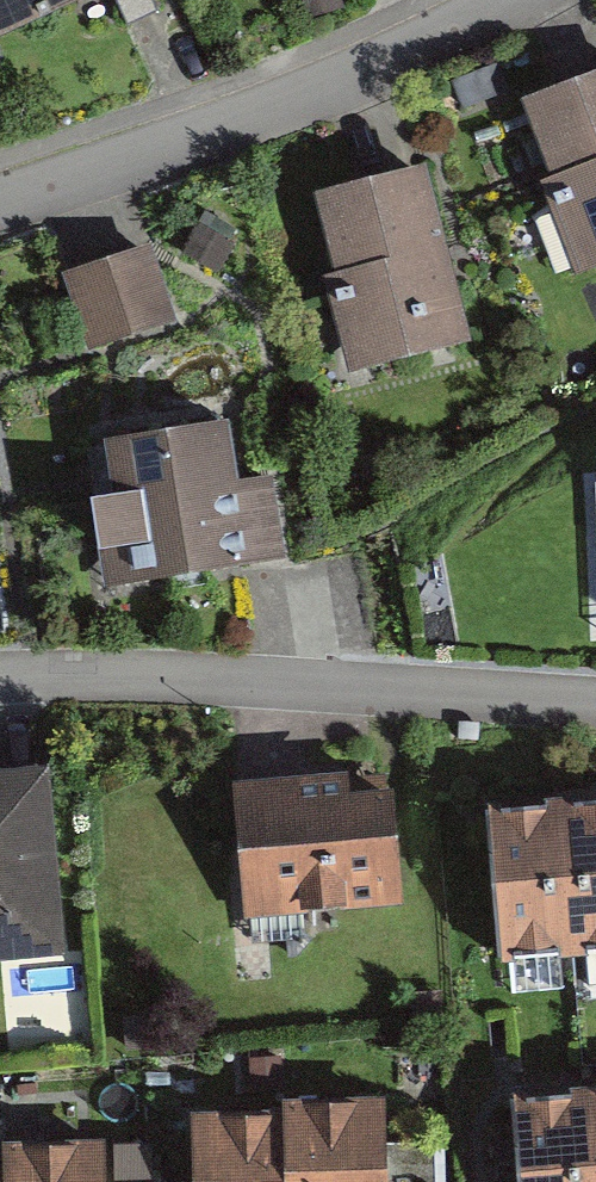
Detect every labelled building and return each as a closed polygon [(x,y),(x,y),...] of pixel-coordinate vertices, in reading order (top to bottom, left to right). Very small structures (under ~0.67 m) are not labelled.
[(80,0),(0,0),(0,35),(80,0)] [(528,103),(587,261),(595,258),(595,78),(528,103)] [(421,173),(320,199),(362,362),(463,336),(421,173)] [(156,249),(66,275),(88,347),(177,320),(156,249)] [(228,425),(106,443),(114,499),(82,504),(96,593),(285,565),(272,483),(238,488),(228,425)] [(0,777),(0,956),(73,952),(64,774),(0,777)] [(350,774),(232,781),(241,929),(402,919),(394,796),(351,798),(350,774)] [(491,810),(499,955),(595,950),(595,804),(491,810)] [(512,1099),(519,1181),(595,1181),(595,1092),(512,1099)] [(195,1121),(196,1181),(383,1181),(381,1105),(288,1108),(288,1119),(195,1121)] [(0,1158),(0,1181),(101,1181),(100,1145),(6,1148),(6,1158),(0,1158)]
